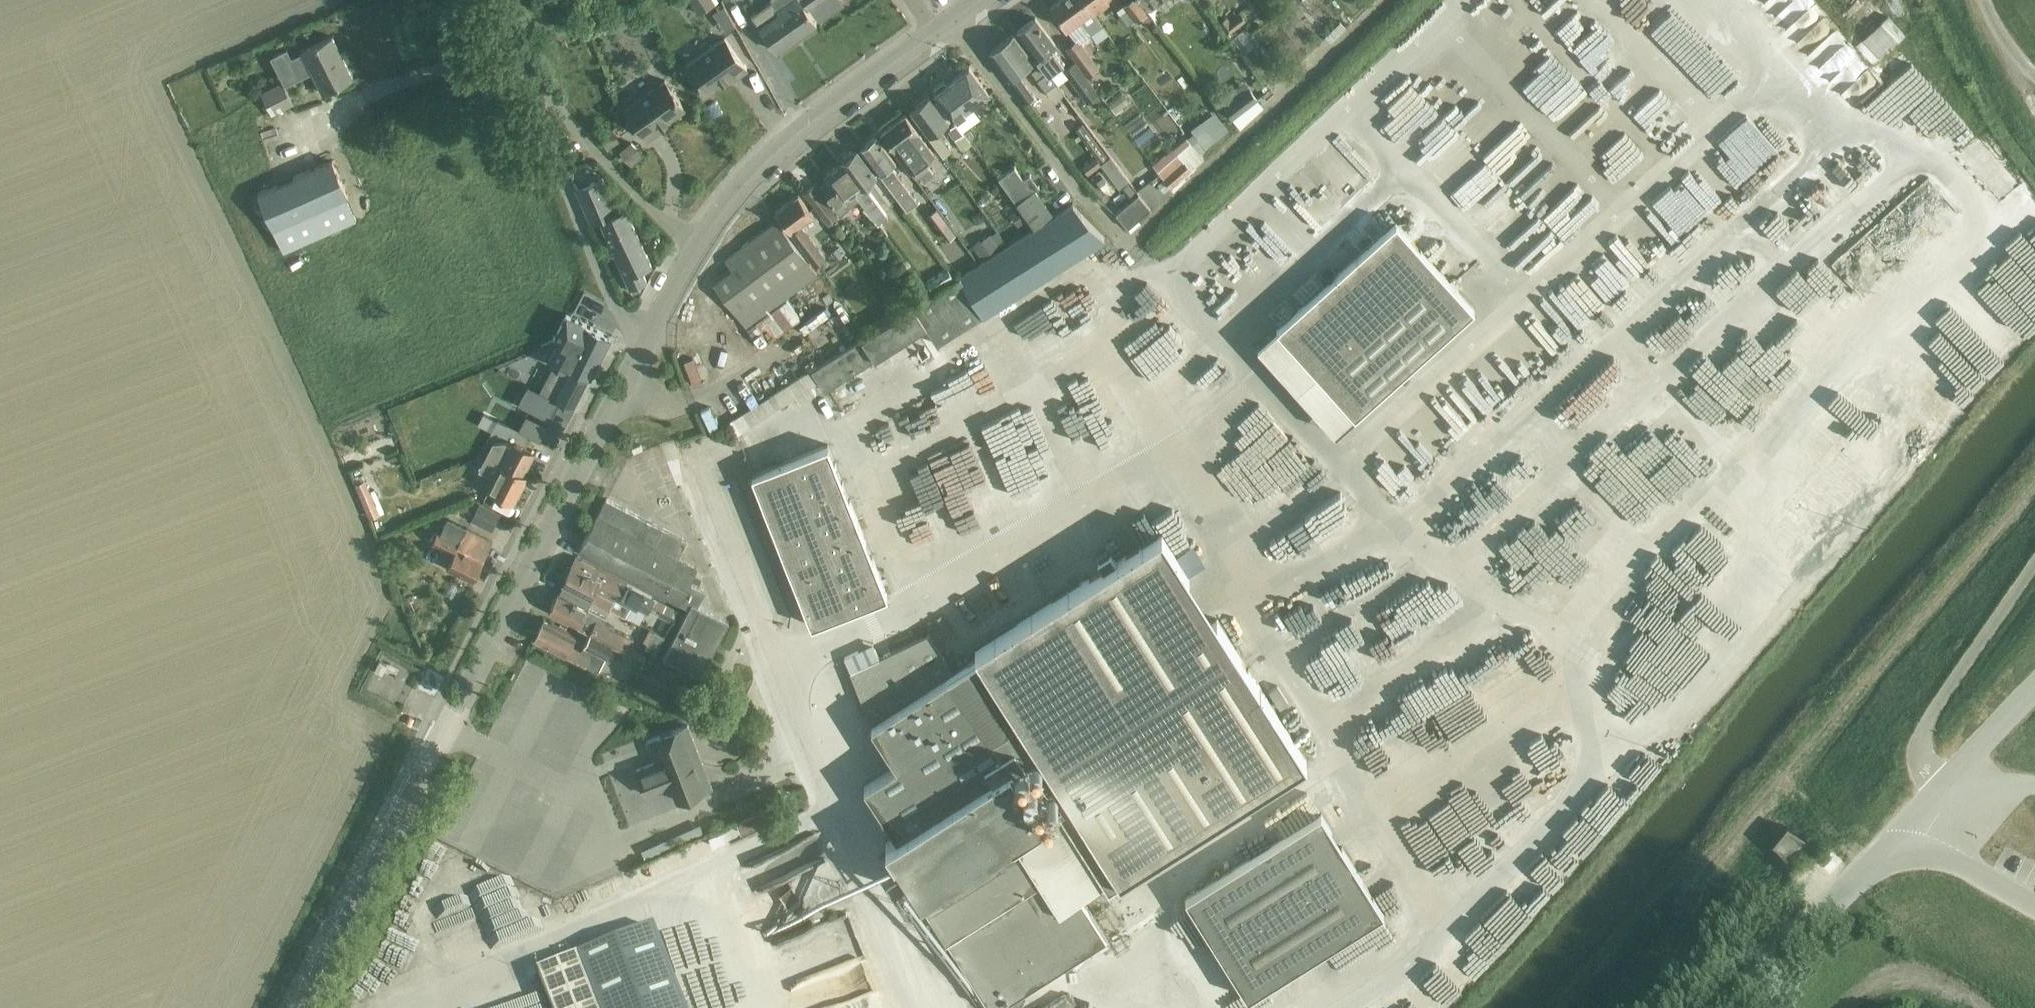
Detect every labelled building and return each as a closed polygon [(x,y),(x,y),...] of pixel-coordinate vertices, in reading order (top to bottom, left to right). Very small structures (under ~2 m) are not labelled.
[(699,14),(715,4),(713,0),(690,0),(699,14)] [(753,18),(779,56),(820,27),(811,14),(809,11),(824,0),(772,0),(774,3),(758,15),(753,18)] [(1083,0),(1058,0),(1049,7),(1065,28),(1079,17),(1090,33),(1101,25),(1093,13),(1083,0)] [(1093,13),(1108,2),(1106,0),(1083,0),(1093,13)] [(1144,12),(1135,0),(1124,0),(1126,2),(1122,5),(1133,20),(1139,16),(1144,24),(1149,20),(1144,12)] [(1544,34),(1575,5),(1571,0),(1512,0),(1544,34)] [(1858,5),(1853,0),(1848,0),(1839,8),(1845,16),(1858,5)] [(1227,16),(1218,22),(1228,34),(1245,21),(1241,14),(1231,22),(1227,16)] [(1888,15),(1856,45),(1874,64),(1905,34),(1888,15)] [(1047,72),(1048,73),(1063,62),(1053,48),(1055,46),(1055,44),(1035,18),(1016,31),(1047,72)] [(1660,31),(1647,45),(1669,66),(1682,51),(1660,31)] [(1026,102),(1034,96),(1016,73),(1033,60),(1013,34),(988,52),(1026,102)] [(300,52),(290,57),(300,77),(310,71),(321,93),(352,78),(331,36),(300,51),(300,52)] [(726,38),(687,66),(706,95),(733,76),(735,80),(748,70),(726,38)] [(1075,63),(1086,77),(1098,68),(1076,40),(1066,48),(1076,62),(1075,63)] [(1522,194),(1424,92),(1437,81),(1446,90),(1462,75),(1453,66),(1445,74),(1429,58),(1373,112),(1485,229),(1522,194)] [(1086,77),(1075,63),(1064,71),(1086,101),(1096,93),(1085,77),(1086,77)] [(953,120),(988,94),(968,67),(945,84),(942,81),(933,88),(936,91),(933,93),(953,120)] [(1047,72),(1037,80),(1046,90),(1055,83),(1048,73),(1047,72)] [(667,80),(628,108),(650,140),(663,131),(661,127),(687,109),(667,80)] [(1534,80),(1524,93),(1552,115),(1568,94),(1558,86),(1552,94),(1534,80)] [(271,115),(293,105),(283,84),(261,94),(271,115)] [(1250,87),(1225,107),(1234,118),(1259,99),(1250,87)] [(1120,88),(1105,99),(1117,115),(1132,104),(1120,88)] [(950,151),(945,144),(938,134),(934,137),(932,134),(948,122),(928,96),(909,111),(943,156),(950,151)] [(904,114),(880,132),(901,161),(915,180),(920,176),(924,182),(933,175),(929,169),(930,168),(925,162),(934,155),(919,133),(904,114)] [(961,149),(971,142),(955,123),(950,126),(949,132),(961,149)] [(1083,125),(1076,130),(1100,162),(1107,157),(1083,125)] [(612,132),(601,138),(609,152),(620,146),(612,132)] [(1193,133),(1187,137),(1198,153),(1204,148),(1193,133)] [(917,201),(890,166),(896,162),(876,135),(859,148),(901,205),(906,211),(917,201)] [(1152,165),(1166,184),(1169,187),(1170,189),(1203,158),(1198,153),(1187,137),(1152,165)] [(631,142),(622,150),(625,154),(628,158),(631,162),(640,154),(631,142)] [(845,180),(859,198),(877,223),(887,216),(863,184),(875,175),(856,150),(836,165),(846,179),(845,180)] [(1095,157),(1083,167),(1088,174),(1100,165),(1100,164),(1095,157)] [(1110,157),(1100,164),(1100,165),(1119,189),(1121,187),(1127,182),(1128,182),(1110,157)] [(284,251),(353,220),(343,196),(346,195),(331,161),(258,194),(284,251)] [(1038,170),(1050,183),(1058,175),(1046,162),(1038,170)] [(846,179),(836,165),(824,174),(830,182),(821,188),(837,209),(839,212),(859,198),(845,180),(846,179)] [(1014,167),(997,179),(1018,207),(1027,219),(1034,228),(1054,215),(1034,189),(1039,185),(1030,174),(1024,179),(1014,167)] [(603,179),(576,191),(591,223),(599,220),(631,291),(632,293),(640,290),(639,287),(638,285),(645,282),(640,270),(652,265),(626,208),(618,212),(603,179)] [(1162,180),(1158,184),(1164,191),(1169,187),(1162,180)] [(1127,182),(1121,187),(1128,197),(1134,192),(1127,182)] [(826,222),(836,215),(814,184),(804,191),(826,222)] [(1151,208),(1139,193),(1116,213),(1128,227),(1151,208)] [(798,195),(775,212),(789,232),(803,250),(816,267),(825,259),(812,242),(799,225),(812,215),(798,195)] [(1018,207),(1010,214),(1019,225),(1027,219),(1018,207)] [(956,234),(937,209),(929,215),(948,240),(956,234)] [(745,326),(815,273),(776,220),(724,259),(731,269),(713,283),(745,326)] [(1396,221),(1277,329),(1355,416),(1474,308),(1396,221)] [(998,246),(990,235),(974,245),(982,256),(998,246)] [(836,249),(831,253),(837,261),(842,256),(836,249)] [(946,269),(926,283),(930,289),(935,286),(942,281),(950,276),(946,269)] [(810,371),(731,422),(735,433),(795,395),(799,402),(815,392),(812,385),(817,381),(824,391),(925,326),(936,344),(983,314),(959,276),(810,371)] [(2034,318),(2034,300),(2024,290),(2012,303),(2032,321),(2034,318)] [(1767,418),(1824,347),(1811,328),(1804,323),(1812,313),(1787,293),(1771,305),(1779,316),(1766,332),(1775,345),(1761,355),(1759,354),(1735,384),(1722,373),(1714,379),(1706,368),(1692,378),(1686,385),(1677,378),(1690,396),(1695,400),(1699,406),(1719,421),(1732,412),(1755,431),(1761,422),(1767,418)] [(1995,311),(1982,325),(1954,299),(1938,315),(1991,366),(2021,336),(1995,311)] [(549,361),(550,362),(557,365),(565,370),(568,365),(582,372),(590,376),(599,360),(610,337),(599,331),(587,325),(586,324),(576,320),(567,315),(561,325),(554,340),(559,343),(553,355),(549,361)] [(522,395),(518,404),(524,407),(540,415),(551,420),(554,414),(560,402),(567,406),(573,409),(588,380),(582,377),(570,370),(567,375),(553,368),(550,373),(546,380),(540,391),(539,391),(528,385),(522,395)] [(988,392),(1011,441),(1081,409),(1066,377),(1042,389),(1034,371),(988,392)] [(921,407),(927,425),(947,418),(941,400),(921,407)] [(484,413),(479,424),(492,431),(498,420),(484,413)] [(1363,463),(1391,490),(1426,455),(1398,428),(1363,463)] [(522,475),(534,454),(513,443),(511,447),(504,443),(493,444),(481,468),(496,476),(488,491),(512,503),(525,476),(522,475)] [(829,447),(753,478),(811,626),(888,595),(829,447)] [(1017,449),(995,459),(1009,492),(1031,482),(1017,449)] [(1618,495),(1625,499),(1617,514),(1630,521),(1649,486),(1629,475),(1618,495)] [(364,480),(354,485),(368,520),(379,515),(364,480)] [(978,487),(962,494),(970,514),(986,508),(978,487)] [(915,531),(936,523),(924,492),(898,501),(903,512),(897,514),(902,527),(891,532),(900,555),(912,550),(916,562),(926,558),(915,531)] [(686,541),(606,499),(579,551),(690,608),(665,657),(701,675),(728,622),(697,606),(705,591),(689,583),(696,569),(677,559),(686,541)] [(480,506),(472,522),(492,532),(500,516),(480,506)] [(437,532),(432,542),(453,553),(447,566),(474,579),(493,542),(466,528),(446,518),(439,533),(437,532)] [(1115,561),(1110,552),(1097,560),(1103,569),(975,650),(978,656),(953,671),(929,633),(879,657),(872,644),(843,657),(871,724),(897,765),(864,786),(896,836),(885,843),(991,1007),(992,1007),(1106,936),(1079,895),(1104,879),(1108,885),(1306,758),(1217,618),(1197,631),(1169,586),(1189,573),(1162,531),(1115,561)] [(1038,551),(1045,566),(1063,558),(1056,543),(1038,551)] [(655,600),(575,558),(562,584),(591,599),(626,617),(631,605),(648,613),(655,600)] [(453,591),(467,596),(472,582),(458,577),(453,591)] [(557,593),(548,610),(578,625),(577,628),(590,634),(611,646),(618,649),(642,660),(645,654),(630,647),(633,640),(625,636),(596,620),(599,614),(587,608),(591,599),(562,584),(557,593)] [(1370,625),(1385,654),(1453,618),(1437,590),(1370,625)] [(544,620),(534,639),(585,665),(598,672),(605,658),(583,646),(581,652),(570,646),(575,636),(544,620)] [(934,620),(925,626),(938,646),(947,640),(934,620)] [(605,658),(611,646),(590,634),(583,646),(605,658)] [(388,665),(382,662),(380,665),(379,667),(376,671),(383,674),(384,674),(388,665)] [(1277,685),(1269,690),(1280,708),(1289,703),(1277,685)] [(1626,693),(1606,719),(1628,736),(1648,710),(1626,693)] [(655,763),(637,770),(647,795),(671,785),(677,801),(705,790),(691,754),(698,751),(688,725),(658,737),(646,741),(655,763)] [(1612,813),(1601,804),(1583,826),(1595,835),(1612,813)] [(767,822),(762,812),(736,823),(741,834),(767,822)] [(1383,912),(1321,812),(1185,897),(1248,997),(1383,912)] [(1783,824),(1770,840),(1786,854),(1800,838),(1783,824)] [(1528,854),(1555,879),(1578,854),(1552,829),(1528,854)] [(721,831),(709,837),(713,846),(725,841),(721,831)] [(806,836),(726,868),(732,885),(813,853),(806,836)] [(637,854),(654,852),(652,842),(636,845),(637,854)] [(1535,904),(1555,880),(1546,873),(1527,897),(1535,904)] [(653,927),(537,973),(551,1007),(684,1007),(653,927)] [(1480,935),(1471,948),(1483,957),(1493,945),(1480,935)] [(1240,997),(1227,973),(1209,983),(1215,993),(1208,997),(1215,1007),(1220,1007),(1240,997)] [(1140,989),(1105,1007),(1151,1007),(1140,989)] [(1037,1007),(1070,1007),(1062,994),(1037,1007)]
